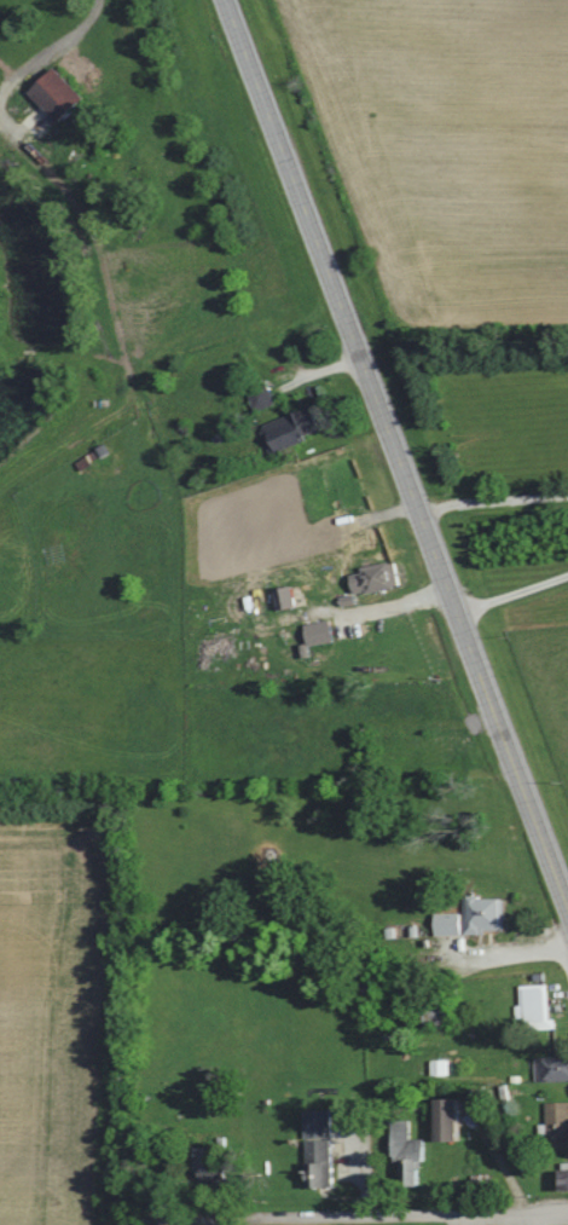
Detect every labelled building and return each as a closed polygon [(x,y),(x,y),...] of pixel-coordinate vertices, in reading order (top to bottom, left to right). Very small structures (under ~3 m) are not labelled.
[(90,99),(61,69),(35,94),(64,124),(90,99)] [(259,412),(279,405),(273,388),(253,395),(259,412)] [(328,437),(321,409),(265,424),(272,451),(328,437)] [(404,587),(399,562),(366,569),(367,574),(355,576),(360,597),(404,587)] [(278,591),(283,612),(301,608),(296,587),(278,591)] [(339,642),(334,621),(309,626),(313,647),(339,642)] [(509,933),(508,899),(468,900),(468,934),(509,933)] [(439,914),(440,936),(466,935),(465,913),(439,914)] [(553,985),(523,987),(525,1006),(519,1006),(520,1020),(530,1020),(531,1031),(556,1030),(553,985)] [(539,1059),(540,1083),(567,1082),(567,1058),(539,1059)] [(443,1144),(465,1144),(464,1101),(442,1102),(443,1144)] [(542,1125),(543,1146),(567,1145),(567,1103),(549,1104),(550,1125),(542,1125)] [(336,1190),(335,1112),(310,1112),(311,1190),(336,1190)] [(426,1140),(413,1141),(413,1135),(401,1135),(403,1183),(427,1182),(426,1140)] [(198,1169),(205,1169),(205,1187),(218,1188),(220,1150),(199,1149),(198,1169)]
